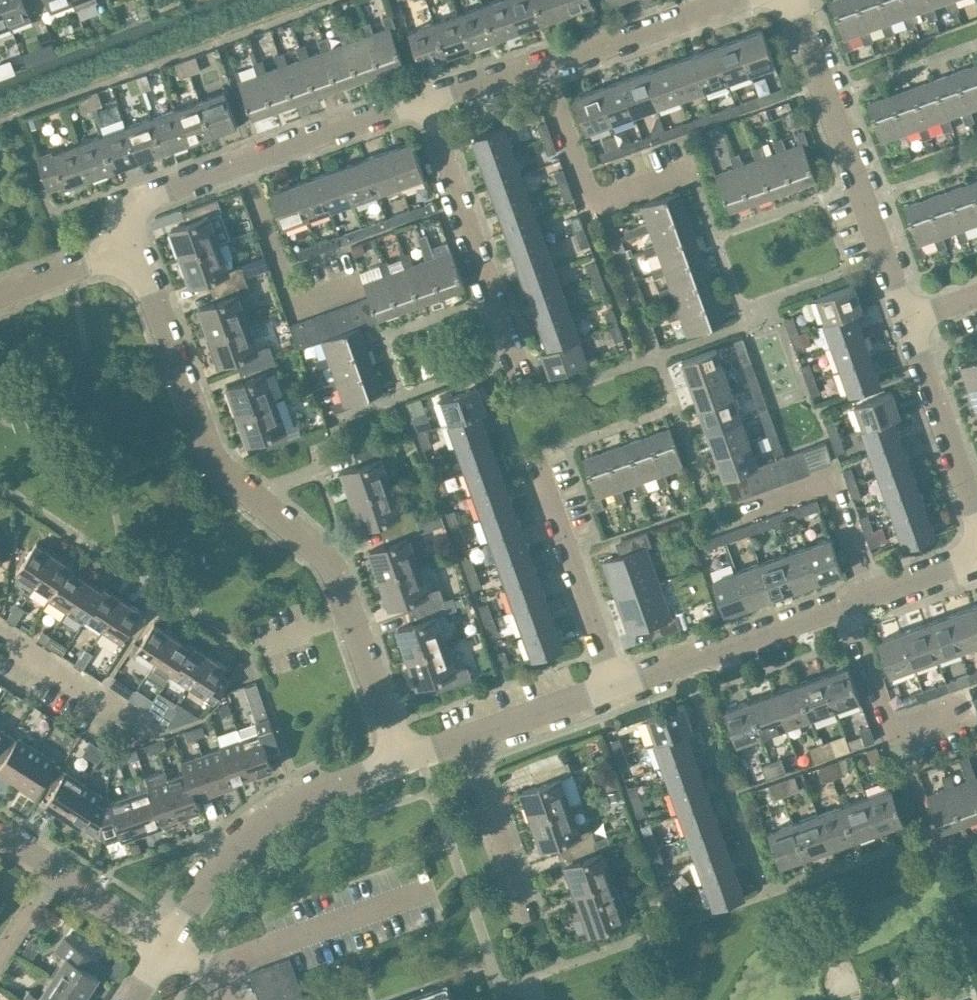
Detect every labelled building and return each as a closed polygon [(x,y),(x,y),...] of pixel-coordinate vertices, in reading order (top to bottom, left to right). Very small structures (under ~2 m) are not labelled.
[(11,25),(1,0),(0,0),(0,29),(11,25)] [(11,25),(32,17),(31,14),(41,10),(38,0),(1,0),(11,25)] [(41,10),(52,6),(53,10),(74,2),(76,6),(77,6),(74,0),(38,0),(41,10)] [(509,0),(492,0),(483,3),(495,37),(519,28),(509,0)] [(537,0),(509,0),(519,28),(544,20),(537,0)] [(564,0),(537,0),(544,20),(568,11),(564,0)] [(593,0),(564,0),(568,11),(594,2),(593,0)] [(861,33),(866,31),(863,21),(855,0),(830,0),(843,36),(839,38),(843,51),(852,48),(848,37),(861,33)] [(863,21),(866,31),(861,33),(865,43),(874,40),(870,30),(882,25),(887,23),(879,0),(855,0),(863,21)] [(904,17),(909,16),(903,0),(879,0),(887,23),(882,25),(886,36),(895,33),(891,22),(904,17)] [(925,10),(930,8),(928,0),(903,0),(909,16),(904,17),(907,28),(916,25),(913,14),(925,10)] [(947,2),(952,0),(928,0),(930,8),(925,10),(929,20),(938,17),(934,6),(947,2)] [(956,0),(952,0),(947,2),(951,13),(959,10),(956,0)] [(495,37),(483,3),(458,12),(470,46),(495,37)] [(470,46),(458,12),(434,21),(446,55),(470,46)] [(368,33),(382,72),(404,64),(391,28),(396,26),(391,13),(382,16),(386,27),(374,31),(368,33)] [(368,33),(374,31),(370,21),(361,24),(364,34),(352,39),(346,41),(360,80),(382,72),(368,33)] [(409,29),(421,64),(446,55),(434,21),(409,29)] [(346,41),(352,39),(348,28),(340,31),(343,42),(331,47),(325,49),(339,88),(360,80),(346,41)] [(775,64),(763,30),(738,38),(751,73),(775,64)] [(325,49),(331,47),(327,36),(318,39),(321,50),(309,54),(303,56),(317,95),(339,88),(325,49)] [(715,47),(727,81),(751,73),(738,38),(715,47)] [(303,56),(309,54),(305,43),(296,47),(300,57),(288,62),(282,64),(296,103),(317,95),(303,56)] [(692,55),(704,90),(727,81),(715,47),(692,55)] [(282,64),(288,62),(284,51),(275,54),(279,65),(266,69),(261,72),(274,110),(296,103),(282,64)] [(186,59),(191,74),(201,70),(196,55),(186,59)] [(668,63),(681,98),(704,90),(692,55),(668,63)] [(175,62),(181,77),(191,74),(186,59),(175,62)] [(238,79),(252,118),(274,110),(261,72),(266,69),(263,59),(253,62),(257,73),(238,79)] [(645,72),(657,106),(681,98),(668,63),(645,72)] [(971,110),(976,108),(976,69),(975,64),(954,72),(967,111),(962,113),(966,123),(975,120),(971,110)] [(136,76),(142,91),(152,87),(147,72),(136,76)] [(622,80),(634,115),(657,106),(645,72),(622,80)] [(953,128),(950,117),(962,113),(967,111),(954,72),(932,79),(946,119),(941,121),(944,131),(953,128)] [(142,91),(136,76),(127,80),(132,95),(142,91)] [(932,136),(928,125),(941,121),(946,119),(932,79),(910,87),(924,126),(919,128),(923,139),(932,136)] [(598,88),(611,123),(634,115),(622,80),(598,88)] [(903,134),(898,136),(901,146),(910,143),(907,133),(919,128),(924,126),(910,87),(889,94),(903,134)] [(574,97),(586,131),(611,123),(598,88),(574,97)] [(778,89),(759,95),(762,104),(781,97),(778,89)] [(87,94),(93,108),(103,105),(98,90),(87,94)] [(200,99),(212,133),(237,124),(225,90),(200,99)] [(78,97),(83,112),(93,108),(87,94),(78,97)] [(885,140),(898,136),(903,134),(889,94),(867,102),(880,140),(875,141),(880,154),(889,151),(885,140)] [(755,97),(739,102),(743,111),(758,105),(762,104),(759,95),(755,97)] [(175,107),(187,141),(212,133),(200,99),(175,107)] [(731,105),(712,112),(715,121),(734,114),(731,105)] [(151,116),(163,150),(187,141),(175,107),(151,116)] [(39,112),(25,117),(30,129),(43,124),(39,113),(39,112)] [(711,112),(692,119),(696,128),(714,121),(715,121),(712,112),(711,112)] [(126,125),(138,159),(163,150),(151,116),(126,125)] [(543,139),(552,136),(546,121),(537,124),(543,139)] [(684,122),(665,129),(668,137),(687,131),(684,122)] [(101,134),(114,168),(138,159),(126,125),(101,134)] [(504,126),(475,136),(483,160),(513,150),(504,126)] [(650,134),(646,135),(649,144),(668,137),(665,129),(650,134)] [(816,180),(803,143),(808,142),(803,129),(795,132),(798,143),(786,147),(780,149),(794,188),(816,180)] [(77,142),(90,176),(114,168),(101,134),(77,142)] [(552,136),(543,139),(548,154),(557,151),(552,136)] [(780,149),(786,147),(782,136),(773,140),(777,150),(764,155),(759,157),(773,196),(794,188),(780,149)] [(629,141),(618,145),(622,154),(626,153),(641,147),(638,138),(629,141)] [(388,150),(401,184),(425,176),(412,141),(388,150)] [(37,155),(49,190),(64,185),(65,185),(90,176),(77,142),(52,151),(51,149),(37,155)] [(759,157),(764,155),(761,144),(752,147),(755,158),(743,163),(737,165),(751,203),(773,196),(759,157)] [(606,149),(599,152),(602,161),(622,154),(618,145),(606,149)] [(401,184),(388,150),(365,158),(377,193),(401,184)] [(492,184),(521,173),(513,150),(483,160),(492,184)] [(715,172),(729,211),(751,203),(737,165),(743,163),(739,152),(730,155),(734,166),(715,172)] [(377,193),(365,158),(342,166),(354,201),(377,193)] [(354,201),(342,166),(318,175),(331,209),(354,201)] [(563,168),(554,171),(560,186),(568,183),(563,168)] [(500,207),(529,196),(521,173),(492,184),(500,207)] [(331,209),(318,175),(295,183),(307,218),(331,209)] [(969,182),(976,206),(976,180),(969,182)] [(976,224),(976,206),(969,182),(947,190),(961,230),(956,231),(960,242),(969,239),(965,228),(976,224)] [(307,218),(295,183),(271,192),(283,226),(307,218)] [(568,183),(560,186),(565,200),(574,197),(568,183)] [(943,236),(956,231),(961,230),(947,190),(926,198),(940,237),(935,239),(938,249),(947,246),(943,236)] [(640,205),(646,221),(648,227),(687,213),(679,191),(640,205)] [(508,230),(538,220),(529,196),(500,207),(508,230)] [(181,256),(221,241),(212,214),(222,211),(217,198),(182,211),(186,222),(171,228),(181,256)] [(922,243),(935,239),(940,237),(926,198),(904,205),(917,242),(912,244),(917,257),(926,254),(922,243)] [(429,202),(409,209),(413,218),(432,211),(429,202)] [(409,209),(390,216),(393,225),(413,218),(409,209)] [(656,248),(695,234),(687,213),(648,227),(646,221),(635,225),(638,234),(649,230),(654,243),(656,248)] [(576,232),(585,229),(580,214),(571,217),(576,232)] [(382,219),(363,226),(366,235),(385,228),(382,219)] [(517,254),(546,243),(538,220),(508,230),(517,254)] [(624,229),(624,230),(626,233),(627,238),(638,234),(635,225),(624,229)] [(341,234),(344,243),(366,235),(362,226),(341,234)] [(585,229),(576,232),(581,247),(590,244),(585,229)] [(422,247),(431,244),(427,232),(418,236),(422,247)] [(664,270),(703,256),(695,234),(656,248),(654,243),(643,246),(647,255),(657,251),(662,264),(664,270)] [(335,236),(316,242),(319,251),(339,244),(335,236)] [(221,241),(181,256),(191,284),(207,278),(211,289),(245,277),(241,265),(231,268),(221,241)] [(316,242),(297,249),(300,258),(319,251),(316,242)] [(365,252),(361,242),(352,245),(355,255),(365,252)] [(525,277),(554,267),(546,243),(517,254),(525,277)] [(407,264),(421,303),(442,296),(428,257),(435,255),(431,244),(422,247),(426,258),(413,262),(407,264)] [(451,249),(435,255),(428,257),(442,296),(465,288),(451,249)] [(386,272),(399,311),(421,303),(407,264),(413,262),(409,252),(400,255),(404,265),(391,269),(386,272)] [(671,291),(710,277),(703,256),(664,270),(662,264),(651,268),(654,277),(665,273),(669,285),(671,291)] [(364,280),(369,296),(377,319),(399,311),(386,272),(391,269),(388,259),(379,263),(382,273),(364,280)] [(593,279),(602,276),(597,261),(588,264),(593,279)] [(533,300),(563,290),(554,267),(525,277),(533,300)] [(602,276),(593,279),(598,294),(607,291),(602,276)] [(245,277),(211,289),(215,301),(199,306),(209,334),(250,320),(240,293),(250,289),(245,277)] [(679,312),(718,299),(710,277),(671,291),(669,285),(659,289),(662,298),(672,294),(677,307),(679,312)] [(854,310),(855,311),(862,308),(854,284),(816,297),(824,321),(854,310)] [(542,324),(571,313),(563,290),(533,300),(542,324)] [(377,319),(369,296),(357,301),(365,323),(377,319)] [(687,335),(726,321),(718,299),(679,312),(677,307),(666,311),(670,320),(680,316),(687,335)] [(354,327),(360,325),(365,323),(357,301),(346,305),(354,327)] [(335,309),(343,331),(354,327),(346,305),(335,309)] [(610,326),(618,323),(613,308),(605,311),(610,326)] [(323,313),(331,335),(343,331),(335,309),(323,313)] [(863,334),(855,311),(854,310),(824,321),(833,345),(863,334)] [(312,317),(320,339),(321,339),(331,335),(323,313),(312,317)] [(571,313),(542,324),(550,347),(579,337),(571,313)] [(790,333),(798,330),(793,315),(785,318),(790,333)] [(301,320),(310,343),(320,339),(312,317),(301,320)] [(250,320),(209,334),(219,362),(235,357),(239,368),(274,356),(270,343),(259,347),(250,320)] [(290,325),(298,348),(310,343),(301,320),(290,325)] [(618,323),(610,326),(615,341),(624,338),(618,323)] [(329,361),(367,347),(360,325),(354,327),(343,331),(331,335),(321,339),(327,356),(316,359),(319,368),(330,365),(329,361)] [(798,330),(790,333),(795,348),(803,345),(798,330)] [(863,334),(833,345),(841,368),(871,357),(863,334)] [(551,374),(588,361),(579,337),(550,347),(542,349),(551,374)] [(750,357),(743,337),(734,340),(741,361),(750,357)] [(336,382),(375,369),(367,347),(329,361),(330,365),(334,377),(323,381),(327,390),(337,386),(336,382)] [(691,383),(726,371),(717,347),(682,359),(691,383)] [(238,413),(278,399),(268,372),(279,368),(274,356),(239,368),(243,380),(228,385),(238,413)] [(960,362),(969,386),(976,383),(976,356),(960,362)] [(871,357),(841,368),(850,392),(880,381),(871,357)] [(806,380),(815,377),(810,362),(801,365),(806,380)] [(753,365),(744,368),(751,388),(760,385),(753,365)] [(336,382),(337,386),(342,399),(331,402),(334,411),(347,407),(346,404),(383,391),(375,369),(336,382)] [(726,371),(691,383),(699,406),(734,394),(726,371)] [(815,377),(806,380),(811,395),(820,392),(815,377)] [(969,386),(976,408),(976,383),(969,386)] [(478,384),(440,398),(449,422),(487,409),(478,384)] [(760,385),(751,388),(758,408),(767,404),(760,385)] [(892,417),(900,414),(891,390),(853,403),(862,427),(892,417)] [(734,394),(699,406),(707,430),(742,417),(734,394)] [(278,399),(238,413),(248,441),(263,436),(267,447),(302,435),(298,422),(287,426),(278,399)] [(418,433),(427,430),(426,429),(432,427),(427,410),(420,413),(418,407),(410,410),(413,418),(418,433)] [(487,409),(449,422),(457,445),(487,435),(479,412),(487,409)] [(761,415),(768,435),(777,432),(770,412),(761,415)] [(742,417),(707,430),(716,453),(751,440),(742,417)] [(900,440),(892,417),(862,427),(870,451),(900,440)] [(835,420),(826,423),(831,438),(840,435),(835,420)] [(662,474),(665,473),(684,466),(670,427),(648,435),(662,474)] [(426,457),(435,453),(427,430),(418,433),(426,457)] [(784,451),(777,432),(768,435),(775,454),(784,451)] [(487,435),(457,445),(466,469),(495,458),(487,435)] [(662,474),(648,435),(627,443),(641,482),(644,480),(656,476),(660,486),(669,483),(665,473),(662,474)] [(840,435),(831,438),(837,453),(845,450),(840,435)] [(389,440),(354,453),(358,465),(342,470),(352,498),(393,484),(383,457),(393,453),(389,440)] [(751,440),(716,453),(724,477),(736,473),(746,469),(757,465),(759,465),(751,440)] [(900,440),(870,451),(879,474),(909,463),(900,440)] [(809,468),(832,460),(826,441),(802,449),(809,468)] [(641,482),(627,443),(605,451),(619,489),(623,488),(635,484),(639,494),(648,491),(644,480),(641,482)] [(809,468),(802,449),(791,454),(799,476),(811,472),(809,468)] [(619,489),(605,451),(583,458),(596,495),(591,497),(596,510),(605,506),(601,496),(613,491),(617,502),(626,499),(623,488),(619,489)] [(434,480),(443,477),(435,453),(426,457),(434,480)] [(780,458),(788,480),(799,476),(791,454),(780,458)] [(495,458),(466,469),(474,492),(504,482),(495,458)] [(769,461),(777,484),(788,480),(780,458),(769,461)] [(757,465),(766,488),(777,484),(769,461),(759,465),(757,465)] [(909,463),(879,474),(887,497),(917,487),(909,463)] [(746,469),(755,492),(766,488),(757,465),(746,469)] [(848,485),(857,482),(852,467),(843,470),(848,485)] [(736,473),(744,496),(755,492),(746,469),(736,473)] [(732,500),(734,500),(744,496),(736,473),(724,477),(732,500)] [(443,477),(434,480),(440,495),(448,492),(443,477)] [(504,482),(474,492),(482,516),(512,505),(504,482)] [(857,482),(848,485),(853,500),(862,497),(857,482)] [(393,484),(352,498),(362,526),(378,520),(382,532),(417,520),(412,507),(402,510),(393,484)] [(917,487),(887,497),(895,521),(925,510),(917,487)] [(441,498),(443,503),(452,500),(450,495),(441,498)] [(817,499),(797,506),(800,515),(820,508),(817,499)] [(512,505),(482,516),(491,539),(520,528),(512,505)] [(451,527),(460,524),(455,509),(446,512),(451,527)] [(789,509),(770,516),(773,525),(792,518),(789,509)] [(904,545),(934,534),(925,510),(895,521),(904,545)] [(865,532),(873,529),(868,514),(859,517),(865,532)] [(770,516),(751,523),(754,532),(773,525),(770,516)] [(417,520),(382,532),(386,543),(370,549),(380,577),(420,563),(411,535),(421,532),(417,520)] [(460,524),(451,527),(456,542),(465,538),(460,524)] [(742,526),(723,532),(726,541),(745,535),(742,526)] [(520,528),(491,539),(499,562),(529,552),(520,528)] [(873,529),(865,532),(870,546),(878,543),(873,529)] [(617,596),(659,581),(646,546),(652,544),(647,530),(622,539),(627,552),(605,560),(617,596)] [(723,532),(704,539),(707,548),(726,541),(723,532)] [(843,571),(830,536),(806,544),(819,579),(843,571)] [(54,553),(36,542),(16,574),(34,586),(54,553)] [(783,553),(795,588),(819,579),(806,544),(783,553)] [(529,552),(499,562),(507,586),(537,575),(529,552)] [(72,565),(54,553),(34,586),(50,596),(51,597),(70,567),(71,568),(72,566),(72,565)] [(759,561),(772,596),(795,588),(783,553),(759,561)] [(468,574),(476,570),(471,556),(463,559),(468,574)] [(736,569),(749,604),(772,596),(759,561),(736,569)] [(420,563),(380,577),(390,605),(406,599),(410,611),(444,599),(443,595),(448,594),(445,585),(440,587),(440,586),(430,590),(420,563)] [(51,597),(50,596),(48,599),(66,610),(87,578),(79,573),(80,571),(72,566),(71,568),(70,567),(51,597)] [(712,578),(725,613),(749,604),(736,569),(712,578)] [(476,570),(468,574),(473,588),(482,585),(476,570)] [(537,575),(507,586),(516,609),(545,599),(537,575)] [(104,590),(103,589),(87,578),(66,610),(84,622),(86,620),(85,619),(104,590)] [(658,637),(682,628),(677,614),(671,616),(659,581),(617,596),(630,632),(653,623),(658,637)] [(85,619),(86,620),(102,630),(123,598),(105,586),(103,589),(104,590),(85,619)] [(141,610),(123,598),(102,630),(120,642),(141,610)] [(408,656),(448,642),(439,615),(449,611),(444,599),(410,611),(414,622),(398,628),(408,656)] [(545,599),(516,609),(524,632),(554,622),(545,599)] [(485,620),(493,617),(488,602),(479,605),(485,620)] [(11,612),(20,617),(25,608),(17,603),(11,612)] [(972,606),(949,615),(961,649),(976,643),(976,621),(972,606)] [(7,618),(15,624),(20,617),(11,612),(7,618)] [(961,649),(949,615),(925,623),(937,657),(961,649)] [(493,617),(485,620),(490,635),(498,632),(493,617)] [(28,631),(32,624),(28,622),(24,628),(28,631)] [(151,666),(171,633),(154,622),(133,654),(151,666)] [(562,646),(562,645),(554,622),(524,632),(533,657),(562,646)] [(937,657),(925,623),(902,631),(914,665),(937,657)] [(45,643),(50,634),(43,630),(38,638),(45,643)] [(914,665),(902,631),(878,640),(890,674),(914,665)] [(169,674),(188,644),(171,633),(151,666),(168,677),(170,674),(169,674)] [(45,643),(53,648),(58,640),(50,635),(45,643)] [(187,685),(208,653),(190,642),(189,644),(188,644),(169,674),(170,674),(168,677),(170,678),(172,675),(187,685)] [(438,690),(472,678),(468,665),(457,668),(448,642),(408,656),(418,684),(433,678),(438,690)] [(80,656),(88,662),(94,653),(85,647),(80,656)] [(496,652),(501,667),(510,664),(505,649),(496,652)] [(230,678),(221,673),(226,665),(208,653),(187,685),(214,703),(230,678)] [(75,663),(84,668),(88,662),(80,656),(75,663)] [(861,699),(848,665),(823,674),(835,708),(861,699)] [(958,677),(950,680),(953,688),(967,683),(972,682),(969,673),(958,677)] [(835,708),(823,674),(799,683),(811,717),(835,708)] [(259,688),(257,682),(245,687),(246,692),(247,692),(259,688)] [(811,717),(799,683),(774,692),(787,726),(811,717)] [(926,688),(922,689),(926,698),(929,697),(945,691),(942,683),(926,688)] [(128,685),(123,693),(130,698),(135,690),(128,685)] [(922,689),(903,696),(906,705),(926,698),(922,689)] [(135,690),(130,698),(138,703),(144,695),(135,690)] [(147,709),(158,716),(170,698),(159,691),(147,709)] [(787,726),(774,692),(750,701),(762,735),(787,726)] [(226,695),(220,705),(223,714),(231,711),(226,695)] [(725,710),(737,744),(762,735),(750,701),(725,710)] [(165,711),(173,716),(179,708),(170,703),(165,711)] [(646,717),(647,718),(655,741),(685,730),(685,731),(693,728),(684,703),(646,717)] [(160,718),(169,723),(173,716),(165,711),(160,718)] [(269,717),(237,727),(240,737),(239,737),(252,774),(273,766),(270,759),(282,755),(269,717)] [(193,727),(196,737),(206,734),(203,724),(193,727)] [(859,729),(865,744),(875,740),(870,725),(859,729)] [(11,734),(0,727),(0,740),(5,743),(11,734)] [(196,737),(193,727),(185,730),(188,739),(196,737)] [(663,764),(693,754),(685,731),(685,730),(655,741),(663,764)] [(37,747),(19,735),(17,738),(11,734),(5,743),(12,748),(0,766),(0,769),(17,780),(37,747)] [(233,780),(235,780),(252,774),(239,737),(220,744),(221,744),(220,744),(221,747),(220,747),(220,748),(222,747),(233,780)] [(616,755),(625,752),(620,737),(611,740),(616,755)] [(155,741),(158,750),(167,747),(164,738),(155,741)] [(820,743),(826,758),(836,754),(830,739),(820,743)] [(146,744),(150,753),(158,750),(155,741),(146,744)] [(826,758),(820,743),(810,746),(815,761),(826,758)] [(867,749),(872,764),(882,760),(877,745),(867,749)] [(54,775),(60,766),(55,762),(56,760),(37,747),(17,780),(35,792),(48,771),(54,775)] [(140,756),(136,747),(127,750),(131,759),(140,756)] [(235,780),(233,780),(222,747),(220,748),(220,747),(202,753),(215,790),(236,783),(235,780)] [(583,801),(567,760),(565,761),(561,750),(531,761),(535,772),(534,773),(538,785),(522,790),(533,819),(573,805),(583,801)] [(625,752),(616,755),(621,770),(630,767),(625,752)] [(195,797),(197,796),(215,790),(202,753),(181,760),(185,772),(186,773),(187,772),(195,797)] [(672,788),(701,777),(693,754),(663,764),(672,788)] [(968,754),(959,757),(963,768),(972,765),(968,754)] [(771,760),(777,775),(787,772),(782,757),(771,760)] [(827,763),(833,778),(843,774),(838,759),(827,763)] [(771,760),(761,764),(763,769),(766,779),(777,775),(771,760)] [(817,766),(822,781),(833,778),(827,763),(817,766)] [(976,776),(972,765),(963,768),(967,779),(955,784),(949,786),(963,824),(976,819),(976,797),(970,778),(976,776)] [(64,815),(85,782),(60,766),(54,775),(61,780),(46,803),(64,815)] [(160,821),(162,820),(180,814),(168,778),(167,778),(164,769),(145,775),(148,784),(147,785),(148,788),(148,789),(150,789),(160,821)] [(197,796),(195,797),(187,772),(186,773),(185,772),(168,778),(180,814),(201,807),(197,796)] [(949,786),(955,784),(951,773),(942,776),(946,787),(927,794),(940,832),(963,824),(949,786)] [(779,780),(784,795),(799,789),(794,775),(779,780)] [(680,811),(710,800),(701,777),(672,788),(680,811)] [(768,784),(773,799),(784,795),(779,780),(768,784)] [(101,837),(104,805),(98,801),(103,794),(85,782),(64,815),(82,826),(83,825),(101,837)] [(636,784),(628,787),(633,801),(642,798),(636,784)] [(866,795),(878,829),(904,820),(891,786),(866,795)] [(162,820),(160,821),(150,789),(148,789),(148,788),(130,794),(143,831),(163,823),(162,820)] [(143,831),(130,794),(110,801),(111,803),(104,805),(101,837),(108,841),(122,836),(123,837),(143,831)] [(878,829),(866,795),(842,804),(854,837),(878,829)] [(642,798),(633,801),(638,817),(647,814),(642,798)] [(688,834),(718,824),(710,800),(680,811),(688,834)] [(854,837),(842,804),(818,812),(830,846),(854,837)] [(573,805),(533,819),(543,848),(558,842),(561,851),(595,839),(591,828),(582,831),(573,805)] [(830,846),(818,812),(793,821),(805,855),(830,846)] [(768,830),(780,864),(805,855),(793,821),(768,830)] [(697,858),(726,847),(718,824),(688,834),(697,858)] [(650,848),(658,845),(653,830),(644,833),(650,848)] [(608,835),(595,839),(561,851),(575,891),(613,878),(603,851),(612,848),(608,835)] [(658,845),(650,848),(655,863),(664,860),(658,845)] [(705,881),(735,870),(726,847),(697,858),(705,881)] [(735,870),(705,881),(714,905),(743,895),(735,870)] [(666,895),(675,892),(670,877),(661,880),(666,895)] [(590,931),(627,918),(613,878),(575,891),(590,931)] [(675,892),(666,895),(672,910),(681,907),(675,892)] [(651,901),(651,903),(652,904),(654,907),(657,907),(658,906),(660,904),(661,902),(661,900),(659,897),(657,897),(654,897),(653,898),(652,900),(651,901)] [(52,974),(84,995),(99,973),(95,971),(101,960),(63,935),(55,948),(65,954),(52,974)] [(117,975),(126,962),(118,956),(109,969),(117,975)] [(289,957),(249,971),(259,999),(305,999),(289,957)] [(52,974),(39,995),(29,988),(21,999),(81,999),(84,995),(52,974)] [(449,987),(413,999),(454,999),(449,987)]
